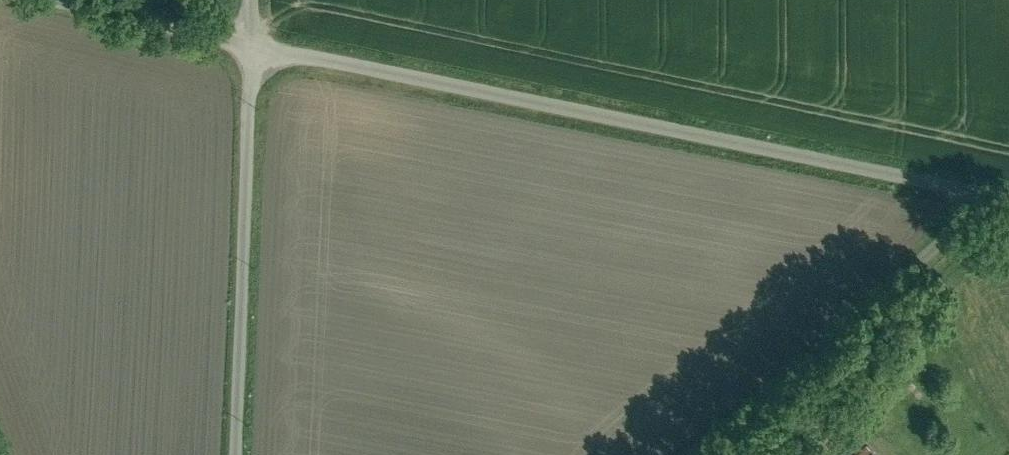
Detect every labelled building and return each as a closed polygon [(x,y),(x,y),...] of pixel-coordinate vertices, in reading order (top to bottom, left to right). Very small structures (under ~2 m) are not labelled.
[(868,445),(859,454),(879,454),(868,445)]
